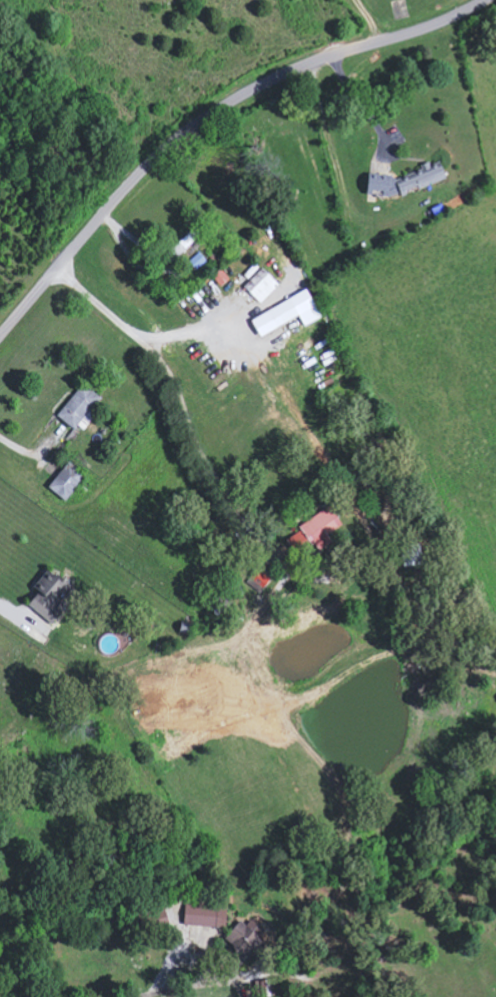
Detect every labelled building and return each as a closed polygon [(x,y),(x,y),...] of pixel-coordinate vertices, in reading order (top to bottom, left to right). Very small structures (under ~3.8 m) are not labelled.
[(448,176),(443,164),(433,168),(431,161),(422,165),(423,169),(397,180),(403,195),(448,176)] [(393,175),(370,174),(370,189),(392,190),(393,175)] [(166,258),(172,264),(202,234),(195,227),(166,258)] [(281,284),(265,268),(246,286),(262,303),(281,284)] [(214,276),(223,286),(231,279),(222,269),(214,276)] [(262,335),(302,317),(294,300),(254,317),(262,335)] [(87,415),(102,398),(86,384),(60,413),(82,433),(94,420),(87,415)] [(87,475),(70,462),(51,487),(68,501),(87,475)] [(335,542),(330,535),(345,524),(332,506),(289,537),(301,555),(317,543),(322,551),(335,542)] [(31,606),(51,621),(75,587),(49,570),(37,588),(42,591),(31,606)] [(229,926),(229,905),(187,904),(187,925),(229,926)] [(227,937),(244,953),(250,947),(257,954),(265,946),(259,940),(267,931),(254,918),(248,924),(243,920),(227,937)] [(275,995),(273,978),(257,980),(259,996),(275,995)]
